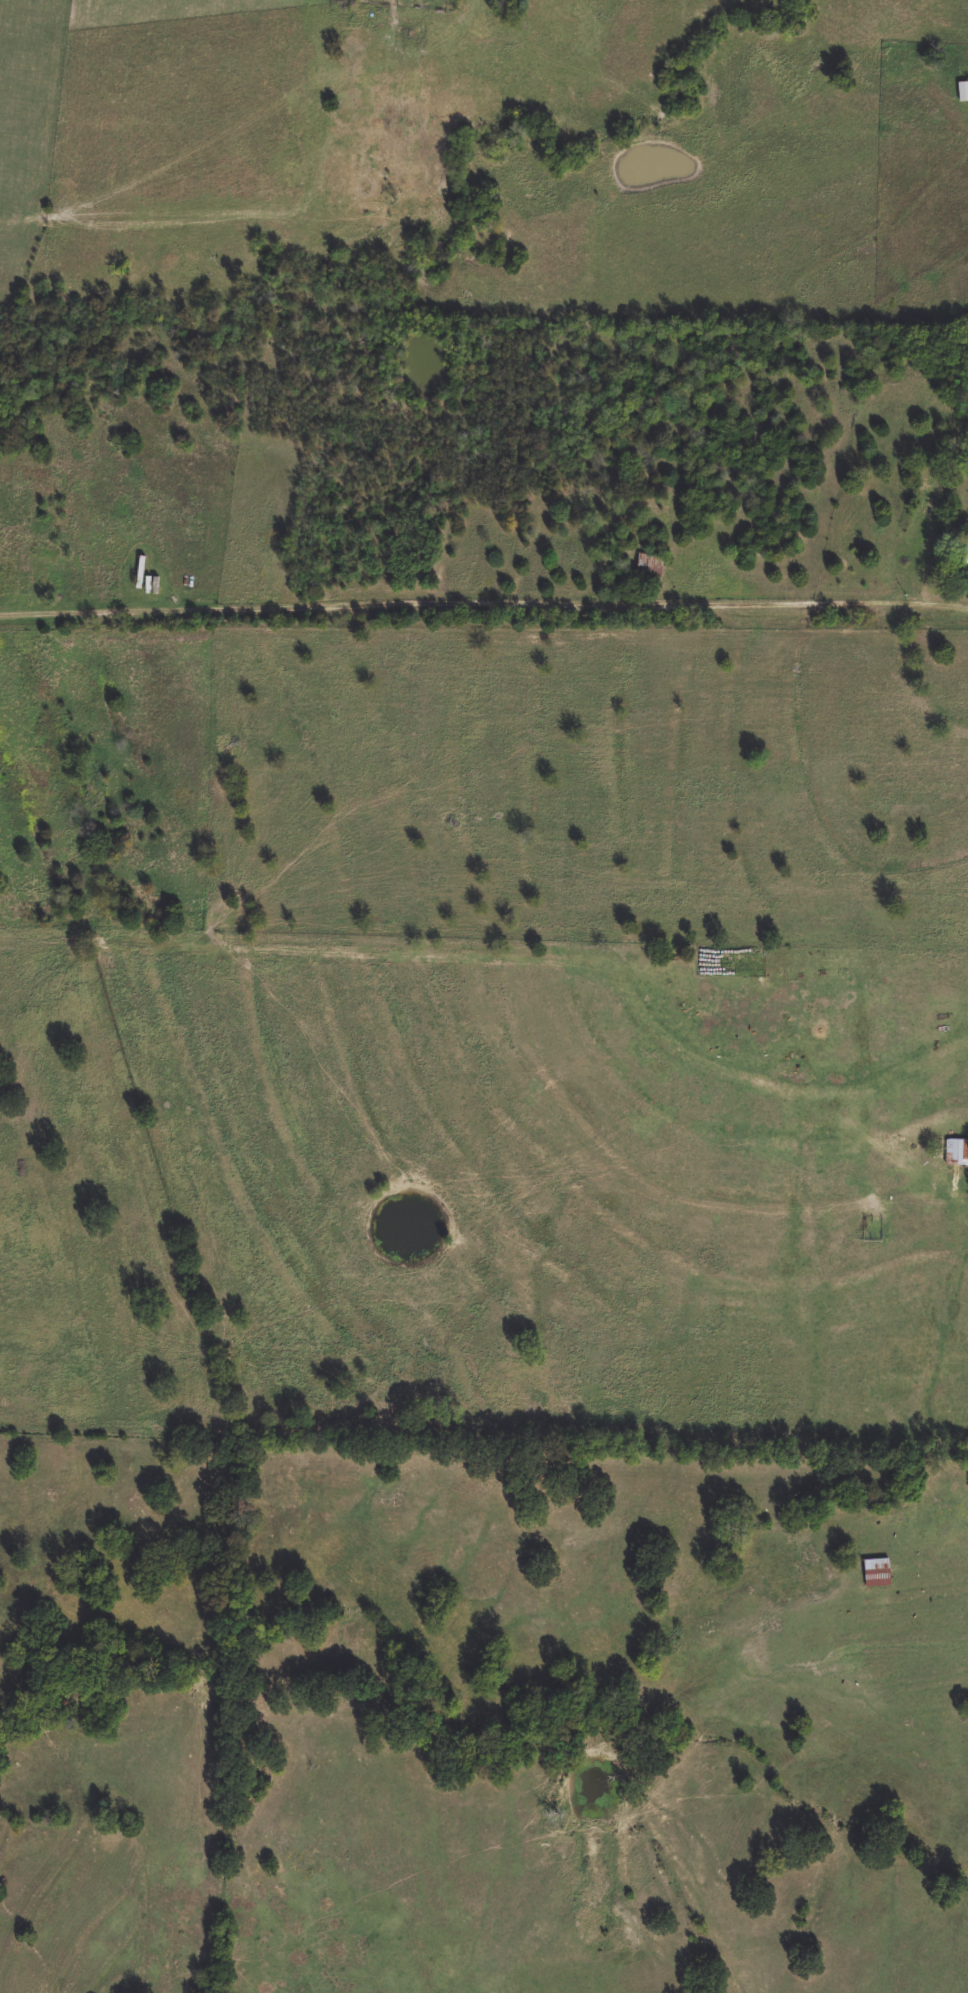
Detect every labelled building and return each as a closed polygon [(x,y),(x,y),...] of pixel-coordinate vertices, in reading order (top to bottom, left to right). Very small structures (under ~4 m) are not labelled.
[(959,83),(967,83),(967,102),(960,103),(959,83)] [(664,556),(664,580),(638,580),(638,556),(664,556)] [(146,594),(146,579),(157,579),(157,595),(146,594)] [(948,1140),(967,1141),(967,1166),(948,1166),(948,1140)] [(866,1587),(865,1560),(891,1559),(892,1586),(866,1587)]
